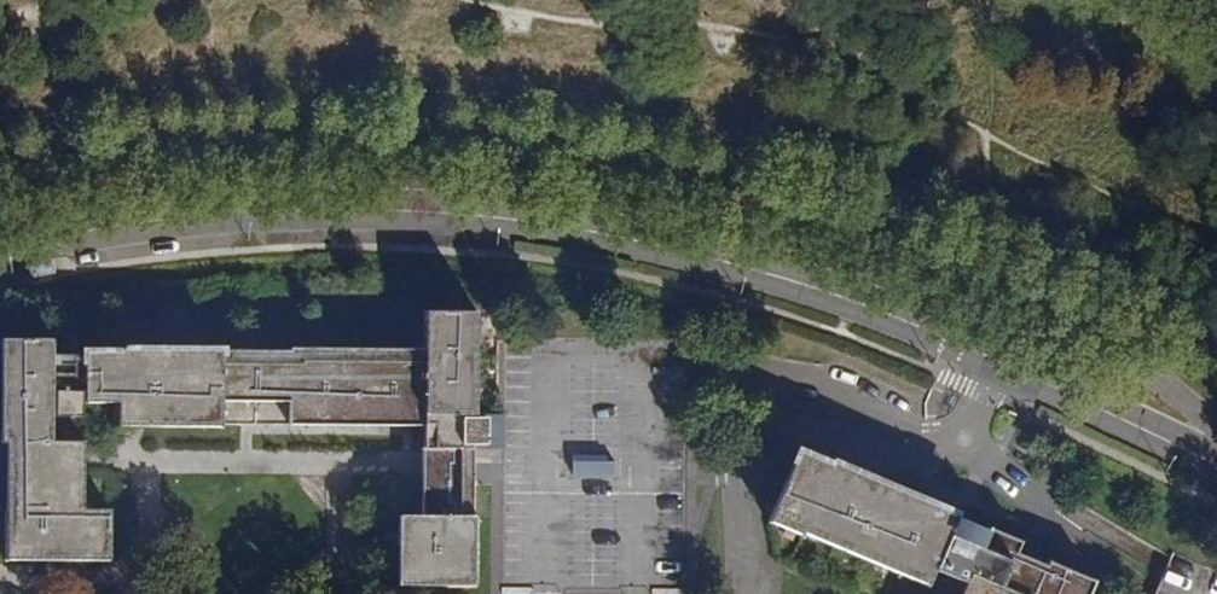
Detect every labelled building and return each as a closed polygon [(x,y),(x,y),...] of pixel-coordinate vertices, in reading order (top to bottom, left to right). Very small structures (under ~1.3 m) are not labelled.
[(232,344),(229,389),(288,392),(291,413),(423,416),(423,441),(473,438),(492,432),(495,408),(484,407),(482,302),(432,300),(430,341),(291,341),(232,344)] [(58,330),(3,328),(8,430),(58,430),(59,406),(87,406),(87,391),(124,391),(124,414),(227,414),(229,389),(232,344),(232,338),(125,335),(87,339),(85,347),(57,346),(58,330)] [(8,430),(8,548),(114,550),(115,499),(86,498),(86,430),(58,430),(8,430)] [(473,438),(423,441),(423,505),(403,506),(405,575),(481,575),(481,506),(474,507),(474,466),(473,438)] [(813,454),(786,522),(819,536),(821,534),(946,586),(952,574),(982,587),(978,593),(1107,593),(1112,582),(1066,563),(1063,568),(1029,553),(1033,543),(1004,531),(1002,533),(968,520),(969,515),(848,466),(846,468),(813,454)]
